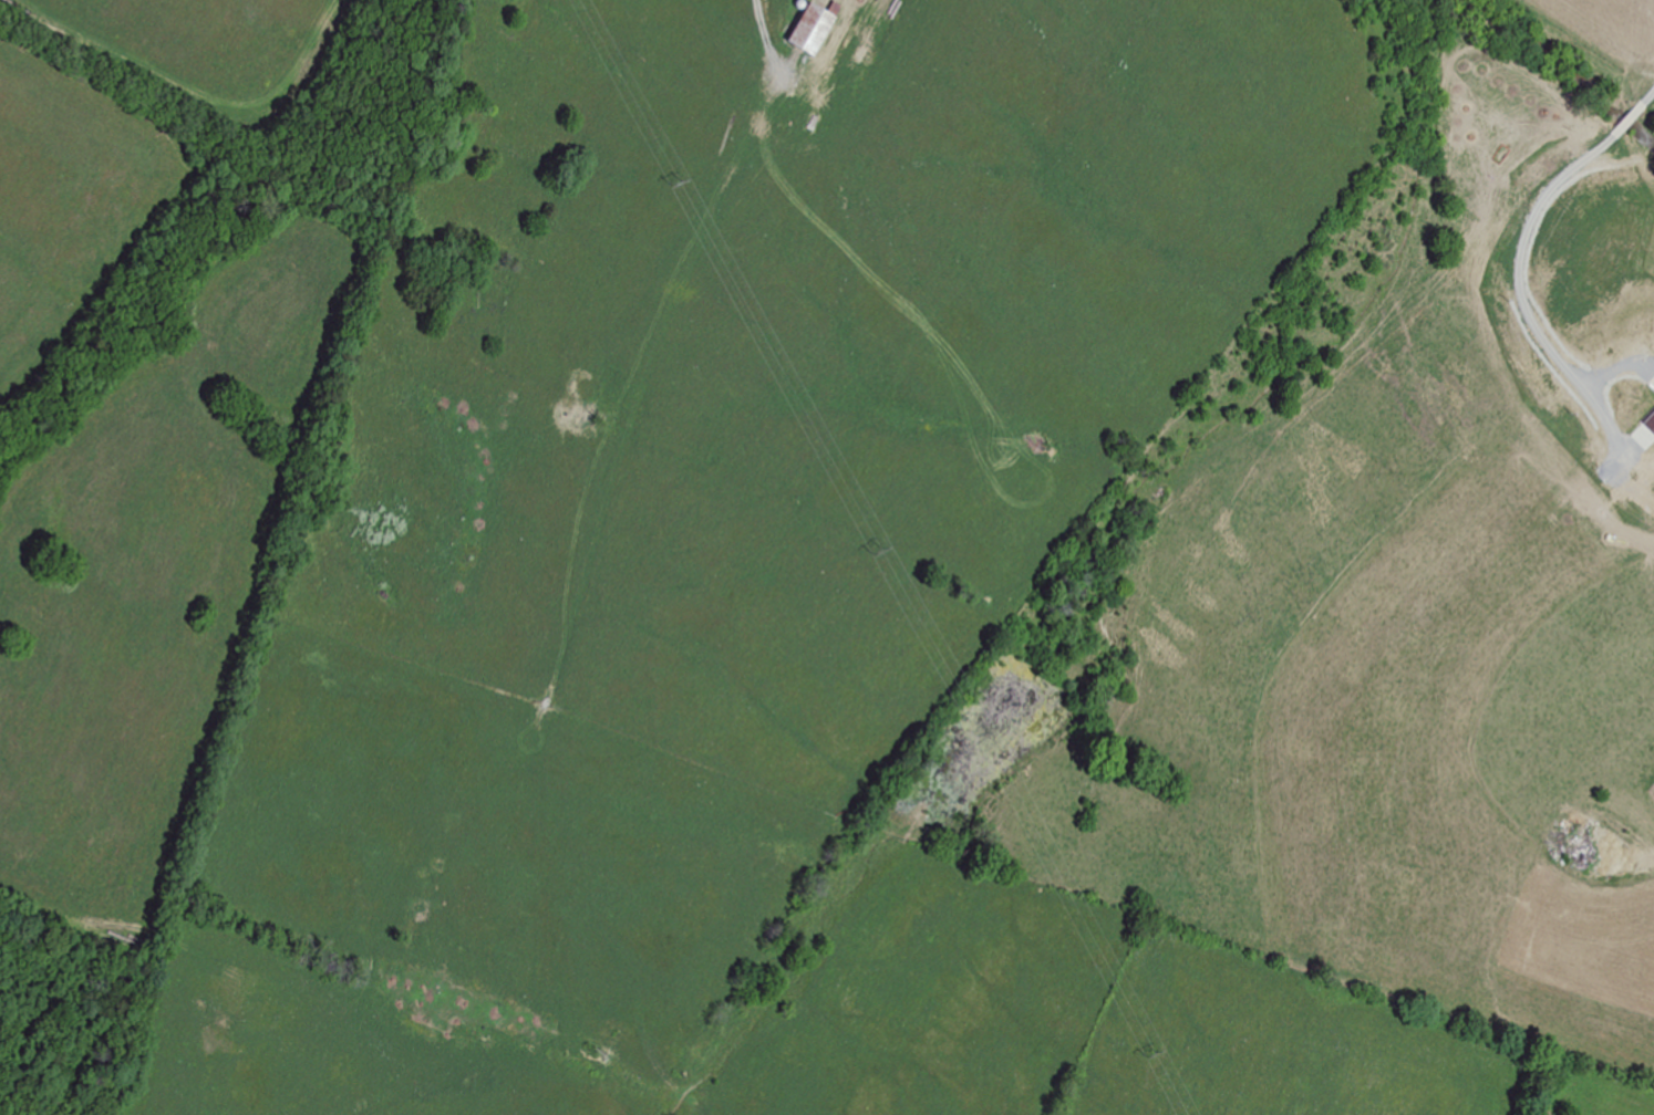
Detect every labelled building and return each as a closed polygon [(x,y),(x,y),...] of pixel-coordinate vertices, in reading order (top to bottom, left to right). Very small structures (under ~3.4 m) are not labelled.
[(794,42),(820,58),(844,18),(818,2),(794,42)]
